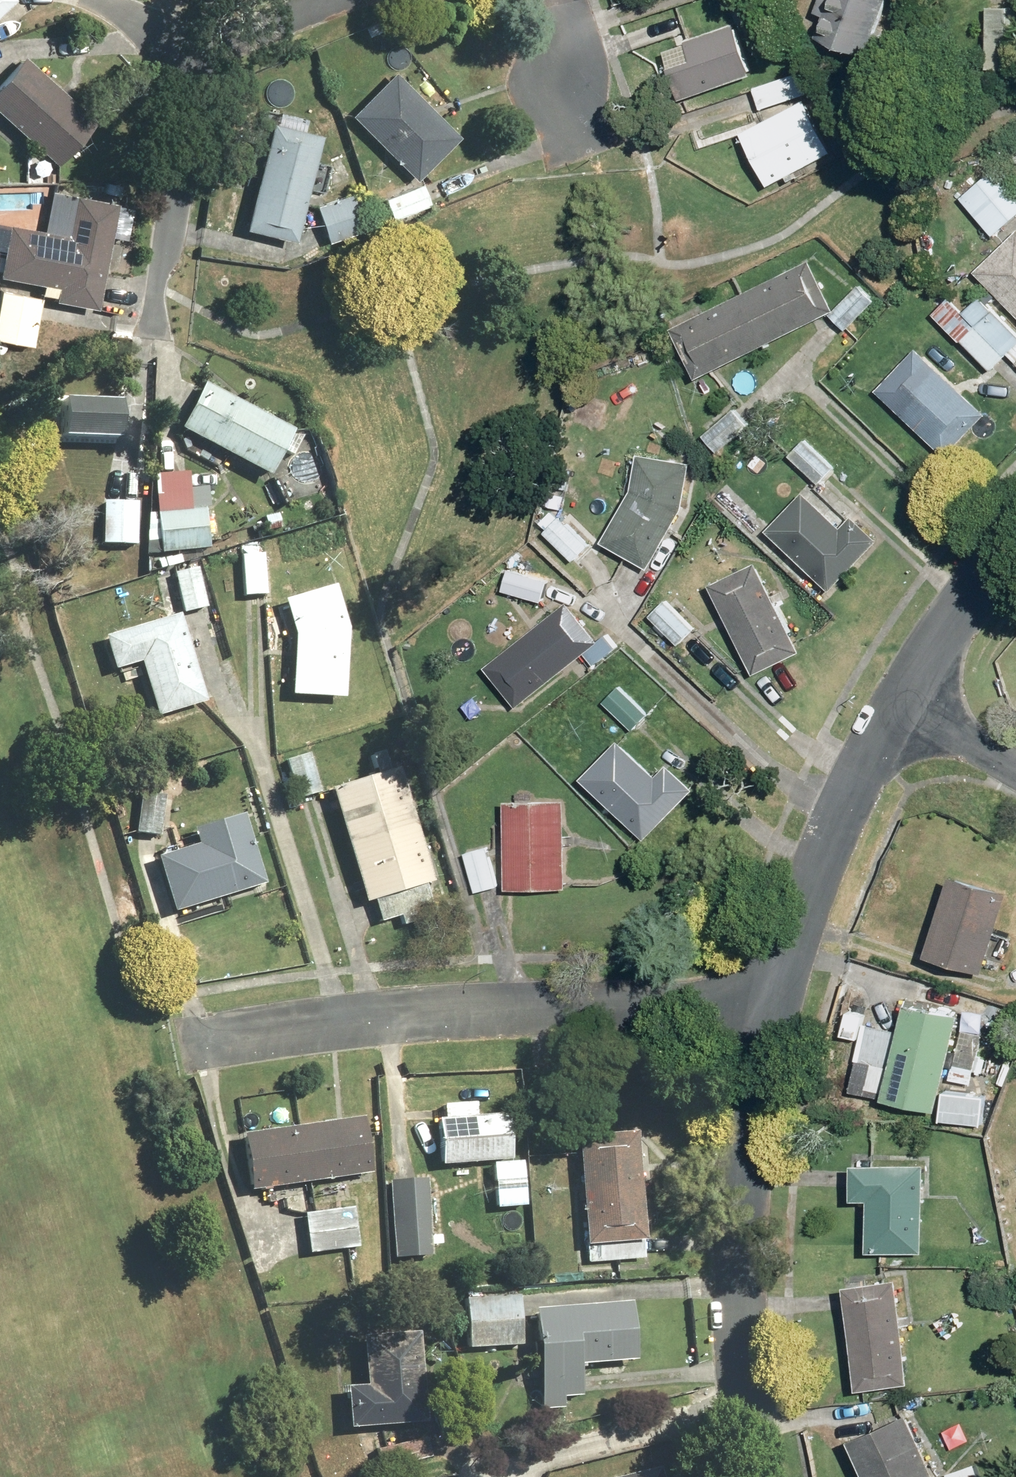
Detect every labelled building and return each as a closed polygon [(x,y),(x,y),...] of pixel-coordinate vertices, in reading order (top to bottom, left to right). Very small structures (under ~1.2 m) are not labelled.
[(827,5),(816,37),(866,54),(884,0),(820,0),(819,2),(827,5)] [(987,6),(986,69),(1015,70),(1015,7),(987,6)] [(679,101),(753,75),(735,23),(661,48),(679,101)] [(0,76),(0,116),(48,163),(90,121),(22,54),(0,76)] [(392,69),(345,113),(408,181),(455,137),(392,69)] [(806,95),(800,72),(752,86),(759,109),(806,95)] [(830,153),(801,100),(739,133),(768,187),(830,153)] [(319,134),(267,121),(239,231),(290,244),(319,134)] [(1015,216),(1015,185),(998,164),(960,199),(993,237),(1015,216)] [(431,212),(419,184),(382,199),(394,227),(431,212)] [(37,295),(39,296),(51,298),(50,304),(93,309),(107,199),(41,191),(36,227),(1,223),(0,230),(0,277),(39,282),(37,295)] [(339,200),(313,209),(322,235),(349,226),(339,200)] [(974,272),(1015,315),(1015,231),(974,272)] [(834,310),(811,260),(669,327),(693,377),(834,310)] [(859,285),(830,315),(843,328),(873,298),(859,285)] [(39,297),(0,290),(0,341),(30,346),(39,297)] [(964,311),(949,295),(932,311),(988,370),(1005,354),(1015,365),(1015,334),(980,296),(964,311)] [(983,415),(915,348),(875,389),(943,456),(983,415)] [(291,430),(201,382),(175,429),(265,478),(291,430)] [(118,397),(56,396),(55,441),(117,443),(118,397)] [(717,453),(749,426),(733,408),(702,435),(717,453)] [(807,438),(789,455),(816,484),(834,467),(807,438)] [(601,541),(649,568),(682,509),(689,464),(636,456),(631,489),(601,541)] [(187,512),(156,512),(157,551),(203,550),(202,490),(186,491),(187,512)] [(802,491),(765,529),(829,591),(877,541),(852,517),(841,528),(802,491)] [(137,502),(101,501),(99,544),(135,545),(137,502)] [(560,516),(544,532),(572,560),(588,544),(560,516)] [(264,549),(237,551),(239,595),(266,593),(264,549)] [(757,562),(710,584),(754,676),(800,654),(757,562)] [(194,568),(170,572),(178,613),(202,608),(194,568)] [(548,577),(506,568),(501,591),(543,600),(548,577)] [(339,699),(344,634),(330,586),(279,602),(291,638),(286,696),(339,699)] [(667,600),(650,616),(676,645),(693,629),(667,600)] [(517,707),(596,640),(564,602),(484,669),(517,707)] [(183,617),(100,635),(107,672),(135,666),(147,718),(201,706),(183,617)] [(621,684),(602,702),(630,731),(648,714),(621,684)] [(619,738),(579,777),(641,841),(693,791),(668,764),(655,776),(619,738)] [(281,761),(294,801),(318,793),(305,753),(281,761)] [(325,789),(361,902),(369,900),(376,923),(435,905),(392,768),(325,789)] [(160,791),(133,789),(130,832),(156,835),(160,791)] [(502,801),(503,889),(564,889),(563,800),(502,801)] [(199,850),(155,860),(167,911),(260,890),(243,818),(194,830),(199,850)] [(498,886),(486,846),(465,852),(476,892),(498,886)] [(1004,895),(949,878),(926,955),(981,971),(1004,895)] [(935,1112),(958,1016),(904,1003),(897,1030),(864,1023),(850,1082),(883,1089),(881,1099),(935,1112)] [(983,1035),(961,1030),(946,1094),(968,1099),(983,1035)] [(473,1103),(438,1104),(439,1118),(434,1118),(436,1166),(489,1163),(492,1208),(524,1207),(521,1161),(508,1162),(506,1114),(474,1116),(473,1103)] [(943,1116),(942,1133),(970,1135),(971,1118),(943,1116)] [(356,1117),(234,1135),(243,1195),(365,1177),(356,1117)] [(631,1135),(575,1139),(585,1263),(641,1258),(631,1135)] [(920,1253),(923,1165),(852,1163),(851,1200),(867,1200),(866,1252),(920,1253)] [(426,1181),(387,1182),(390,1259),(429,1257),(426,1181)] [(351,1207),(297,1213),(302,1254),(356,1248),(351,1207)] [(896,1279),(844,1286),(856,1388),(908,1382),(896,1279)] [(515,1293),(460,1297),(463,1349),(518,1345),(515,1293)] [(627,1300),(527,1310),(537,1411),(562,1409),(561,1400),(580,1399),(577,1367),(632,1362),(627,1300)] [(340,1390),(340,1428),(421,1428),(421,1378),(404,1378),(404,1361),(360,1361),(360,1391),(340,1390)] [(848,1440),(864,1476),(932,1476),(905,1415),(848,1440)]
